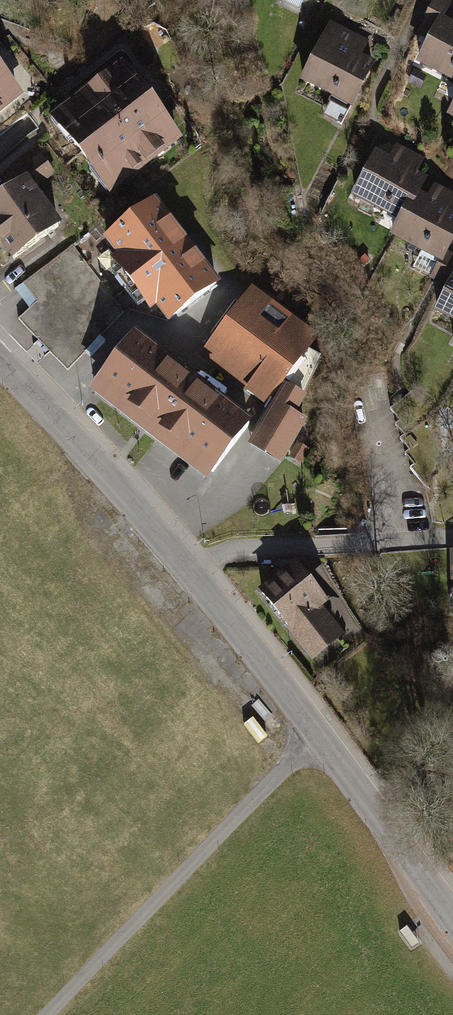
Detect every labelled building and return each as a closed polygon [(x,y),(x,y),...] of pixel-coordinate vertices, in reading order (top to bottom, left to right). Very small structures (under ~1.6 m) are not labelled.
[(414,69),(452,89),(452,32),(441,26),(452,3),(452,2),(449,0),(436,0),(415,41),(426,46),(414,69)] [(329,24),(299,85),(351,111),(375,64),(362,58),(369,44),(329,24)] [(107,200),(179,145),(119,66),(47,121),(107,200)] [(412,74),(407,84),(420,91),(425,81),(412,74)] [(17,102),(0,80),(0,116),(17,102)] [(374,154),(351,201),(397,224),(419,195),(427,180),(417,176),(425,161),(395,146),(388,161),(374,154)] [(41,156),(21,169),(34,188),(54,175),(41,156)] [(0,199),(0,244),(13,262),(59,229),(25,182),(0,199)] [(389,241),(437,265),(441,267),(449,251),(452,243),(452,194),(434,185),(427,200),(419,195),(397,224),(389,241)] [(222,288),(157,203),(104,242),(117,259),(111,263),(151,316),(156,312),(168,328),(222,288)] [(444,295),(452,277),(452,254),(449,251),(441,267),(437,265),(427,286),(444,295)] [(452,331),(452,277),(444,295),(431,320),(452,331)] [(100,281),(79,301),(60,281),(23,315),(69,364),(127,309),(100,281)] [(315,343),(250,293),(201,358),(266,407),(315,343)] [(134,339),(92,392),(209,484),(251,430),(134,339)] [(304,406),(285,394),(250,450),(282,470),(286,463),(299,471),(308,456),(295,448),(305,432),(293,424),(304,406)] [(296,564),(259,592),(312,663),(342,641),(319,610),(326,604),(296,564)]
